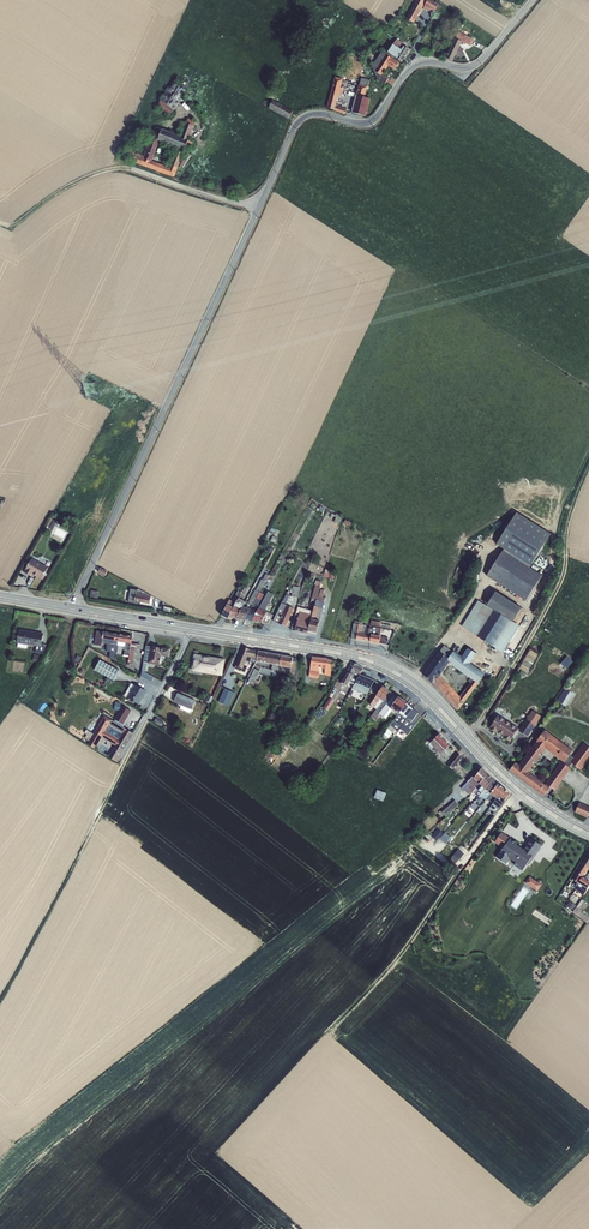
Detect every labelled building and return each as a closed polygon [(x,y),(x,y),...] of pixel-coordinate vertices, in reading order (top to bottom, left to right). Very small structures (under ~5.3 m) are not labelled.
[(423,6),(435,12),(440,2),(435,0),(415,0),(407,19),(415,23),(423,6)] [(457,31),(446,58),(453,61),(456,55),(462,57),(465,48),(460,46),(462,41),(472,45),(475,38),(457,31)] [(404,62),(411,46),(395,39),(388,54),(404,62)] [(382,51),(371,68),(379,73),(376,78),(385,83),(389,77),(384,74),(389,65),(395,69),(400,62),(382,51)] [(158,106),(173,115),(191,83),(176,74),(158,106)] [(335,77),(327,108),(346,113),(347,108),(337,105),(339,96),(343,96),(345,88),(341,87),(343,79),(335,77)] [(361,77),(352,112),(365,116),(370,98),(365,97),(370,79),(361,77)] [(290,117),(293,109),(273,100),(269,109),(290,117)] [(159,142),(186,150),(195,120),(186,117),(181,134),(154,126),(146,155),(137,152),(133,163),(176,176),(179,165),(186,167),(189,155),(178,151),(173,167),(153,161),(159,142)] [(503,550),(487,576),(526,601),(542,575),(530,567),(551,535),(517,513),(496,545),(504,549),(504,550),(503,550)] [(334,514),(333,516),(336,517),(334,523),(339,525),(342,517),(336,514),(335,515),(334,514)] [(51,518),(46,526),(52,529),(56,521),(51,518)] [(31,558),(23,572),(32,577),(33,575),(41,580),(48,568),(31,558)] [(325,570),(323,577),(329,578),(329,579),(334,579),(332,569),(327,570),(325,570)] [(241,610),(236,619),(245,620),(250,609),(259,593),(269,576),(265,574),(262,580),(261,579),(255,591),(255,590),(248,603),(246,602),(245,602),(242,607),(241,610)] [(233,608),(228,618),(236,619),(241,610),(242,607),(245,602),(241,600),(252,581),(249,579),(243,590),(239,599),(238,599),(238,600),(237,600),(234,606),(233,608)] [(315,602),(317,596),(322,581),(317,580),(315,587),(315,586),(311,599),(311,601),(315,602)] [(292,587),(291,597),(299,598),(300,588),(292,587)] [(227,605),(220,616),(227,619),(228,618),(233,608),(234,606),(237,600),(238,600),(238,599),(239,599),(243,590),(239,588),(232,602),(229,600),(227,605)] [(130,589),(128,602),(140,604),(141,603),(150,604),(151,596),(141,591),(137,589),(137,591),(136,591),(130,589)] [(89,590),(87,597),(97,599),(99,592),(89,590)] [(311,619),(308,631),(316,633),(319,621),(320,621),(324,603),(324,602),(325,598),(322,597),(324,591),(320,590),(318,597),(317,596),(315,602),(312,615),(311,619)] [(258,610),(252,622),(261,623),(261,622),(268,623),(273,615),(267,612),(264,611),(273,595),(268,592),(259,607),(259,608),(258,610)] [(250,609),(245,620),(252,622),(258,610),(259,608),(259,607),(258,606),(264,595),(259,593),(250,609)] [(478,601),(462,627),(467,631),(502,653),(519,626),(513,622),(521,609),(496,593),(488,605),(485,603),(484,604),(478,601)] [(286,595),(282,602),(286,604),(287,602),(289,603),(291,599),(288,598),(289,596),(286,595)] [(275,622),(285,626),(293,609),(281,603),(273,621),(275,622)] [(296,613),(291,630),(295,631),(294,631),(307,635),(308,631),(311,619),(312,615),(313,611),(297,607),(296,613)] [(353,623),(351,639),(356,640),(370,642),(371,635),(372,629),(372,627),(370,626),(370,629),(366,628),(366,625),(362,625),(362,623),(355,621),(354,623),(353,623)] [(371,621),(370,626),(391,629),(391,626),(380,624),(380,623),(371,621)] [(371,635),(370,642),(379,644),(386,645),(388,637),(380,636),(381,629),(372,627),(372,629),(371,635)] [(18,629),(16,643),(18,643),(17,647),(27,649),(27,645),(36,646),(34,653),(44,654),(45,645),(41,644),(43,633),(18,629)] [(96,631),(94,645),(101,646),(102,644),(107,645),(106,651),(109,652),(108,656),(114,660),(116,652),(118,642),(119,635),(103,632),(96,631)] [(118,642),(116,652),(123,654),(123,656),(128,657),(127,666),(136,667),(140,645),(131,643),(131,644),(132,637),(119,635),(118,642)] [(146,646),(141,676),(151,682),(154,677),(145,672),(147,663),(148,663),(147,664),(159,666),(161,657),(161,656),(168,657),(169,649),(162,648),(162,649),(151,647),(146,646)] [(448,659),(453,652),(444,646),(439,652),(448,659)] [(235,666),(234,669),(244,672),(249,661),(255,664),(256,662),(256,659),(258,651),(249,650),(243,647),(235,666)] [(448,659),(439,652),(438,652),(423,675),(432,681),(458,710),(464,702),(459,697),(440,675),(449,662),(451,663),(450,664),(470,678),(478,684),(485,674),(470,663),(476,654),(467,648),(461,657),(453,652),(448,659)] [(256,659),(256,662),(272,665),(271,671),(278,672),(279,666),(281,656),(258,651),(256,659)] [(194,654),(191,671),(222,676),(224,659),(194,654)] [(567,668),(574,661),(568,655),(561,663),(567,668)] [(279,666),(278,672),(289,675),(289,674),(295,675),(298,676),(301,663),(297,662),(292,661),(292,658),(281,656),(279,666)] [(310,671),(309,677),(318,679),(318,673),(319,668),(325,669),(324,675),(330,676),(333,661),(327,660),(327,659),(312,658),(310,671)] [(100,660),(94,670),(113,681),(119,671),(100,660)] [(351,663),(341,683),(347,686),(349,681),(354,684),(360,675),(363,669),(358,666),(358,665),(351,663)] [(254,669),(247,683),(256,686),(262,675),(258,674),(259,671),(254,669)] [(360,675),(353,689),(367,694),(375,681),(360,675)] [(478,684),(470,678),(468,681),(470,682),(459,697),(464,702),(478,684)] [(376,682),(369,691),(376,696),(370,705),(377,709),(383,701),(390,691),(388,690),(388,689),(387,688),(386,688),(383,686),(376,682)] [(131,684),(125,695),(128,697),(127,698),(139,705),(140,704),(141,704),(142,703),(143,700),(143,699),(143,698),(147,692),(135,685),(131,684)] [(225,688),(219,702),(228,706),(234,693),(225,688)] [(565,688),(557,701),(565,706),(573,694),(565,688)] [(377,709),(370,718),(375,722),(380,715),(385,719),(391,712),(397,717),(399,714),(407,703),(399,697),(390,691),(383,701),(377,709)] [(177,693),(173,702),(179,704),(178,706),(181,707),(180,709),(189,713),(191,709),(191,710),(195,701),(177,693)] [(330,699),(324,709),(328,711),(334,701),(330,699)] [(397,717),(387,729),(394,734),(392,736),(394,737),(400,729),(407,720),(406,718),(413,709),(407,703),(399,714),(397,717)] [(115,719),(123,723),(131,710),(123,706),(115,719)] [(407,720),(400,729),(408,735),(422,717),(418,713),(413,709),(406,718),(407,720)] [(531,712),(519,731),(527,737),(540,718),(531,712)] [(498,715),(489,729),(496,733),(497,732),(503,736),(503,737),(510,742),(519,729),(498,715)] [(107,727),(111,720),(104,716),(88,745),(95,749),(100,740),(102,741),(104,739),(115,746),(119,740),(105,731),(107,727)] [(156,717),(154,721),(161,727),(164,723),(156,717)] [(111,720),(107,727),(109,728),(110,727),(122,734),(119,740),(115,746),(108,758),(116,762),(122,750),(123,750),(133,734),(111,720)] [(536,742),(545,749),(563,762),(564,762),(569,755),(572,751),(545,730),(536,742)] [(281,741),(273,752),(280,758),(295,737),(287,731),(280,740),(281,741)] [(439,734),(430,743),(440,754),(450,745),(439,734)] [(519,765),(528,772),(545,749),(536,742),(519,765)] [(549,788),(550,787),(554,790),(570,769),(569,768),(572,764),(581,771),(588,759),(588,748),(583,744),(573,758),(569,755),(564,762),(563,762),(562,763),(561,762),(544,785),(549,788)] [(457,753),(447,765),(452,769),(462,757),(457,753)] [(528,772),(519,765),(515,763),(509,771),(543,796),(549,788),(544,785),(528,772)] [(472,777),(461,788),(470,795),(472,792),(479,784),(479,783),(487,773),(481,768),(474,779),(472,777)] [(479,784),(472,792),(478,797),(479,797),(479,796),(484,789),(485,789),(493,779),(487,773),(479,783),(479,784)] [(484,789),(479,796),(486,800),(490,794),(498,784),(493,779),(485,789),(484,789)] [(486,800),(484,802),(491,805),(496,799),(498,796),(504,789),(498,784),(490,794),(486,800)] [(491,805),(489,808),(494,812),(492,814),(494,815),(505,801),(510,794),(504,789),(498,796),(496,799),(491,805)] [(377,790),(374,798),(383,801),(386,793),(377,790)] [(455,801),(442,812),(446,817),(459,805),(455,801)] [(588,813),(588,807),(579,802),(575,812),(587,818),(588,815),(588,813)] [(438,829),(431,836),(436,841),(439,838),(445,843),(450,838),(445,833),(444,834),(438,829)] [(494,841),(502,847),(496,856),(506,862),(510,856),(516,860),(513,865),(521,870),(527,862),(530,863),(541,846),(530,839),(524,848),(508,837),(509,836),(501,831),(494,841)] [(458,850),(453,856),(459,860),(464,854),(458,850)] [(572,879),(577,883),(574,888),(577,890),(576,891),(583,895),(587,889),(588,885),(588,881),(582,877),(588,868),(582,864),(572,879)] [(529,876),(525,883),(537,891),(542,884),(529,876)] [(570,901),(567,906),(573,911),(576,905),(570,901)] [(572,912),(586,922),(588,919),(588,918),(579,911),(580,910),(576,907),(572,912)]
